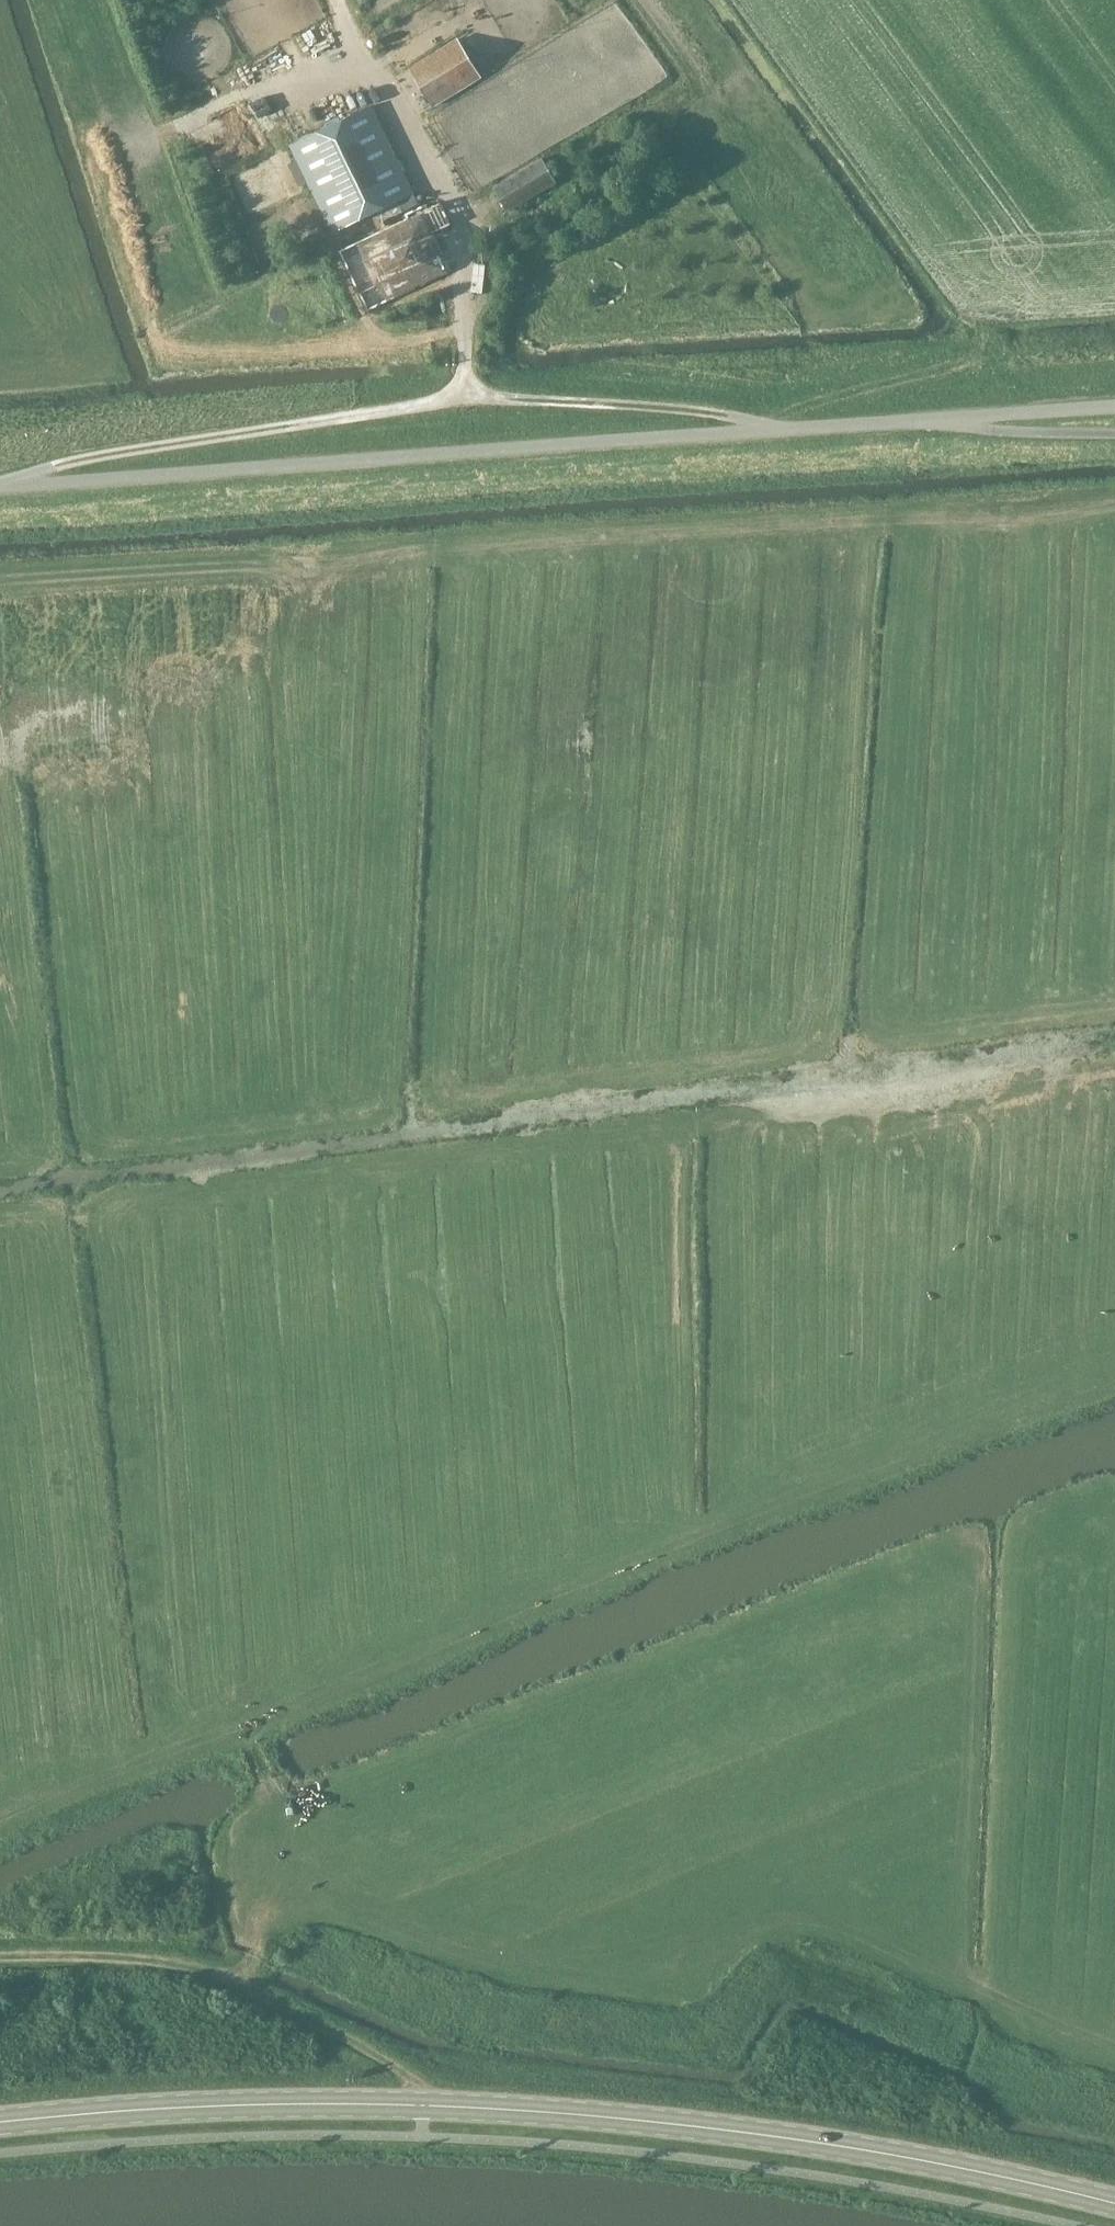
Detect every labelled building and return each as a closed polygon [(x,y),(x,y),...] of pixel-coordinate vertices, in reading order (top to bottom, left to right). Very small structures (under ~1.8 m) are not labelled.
[(453,42),(410,68),(431,106),(476,79),(453,42)] [(443,253),(422,211),(405,219),(397,201),(413,194),(370,105),(289,145),(332,234),(370,215),(378,231),(338,251),(366,311),(449,273),(442,254),(443,253)] [(540,160),(493,188),(506,211),(554,183),(540,160)]
